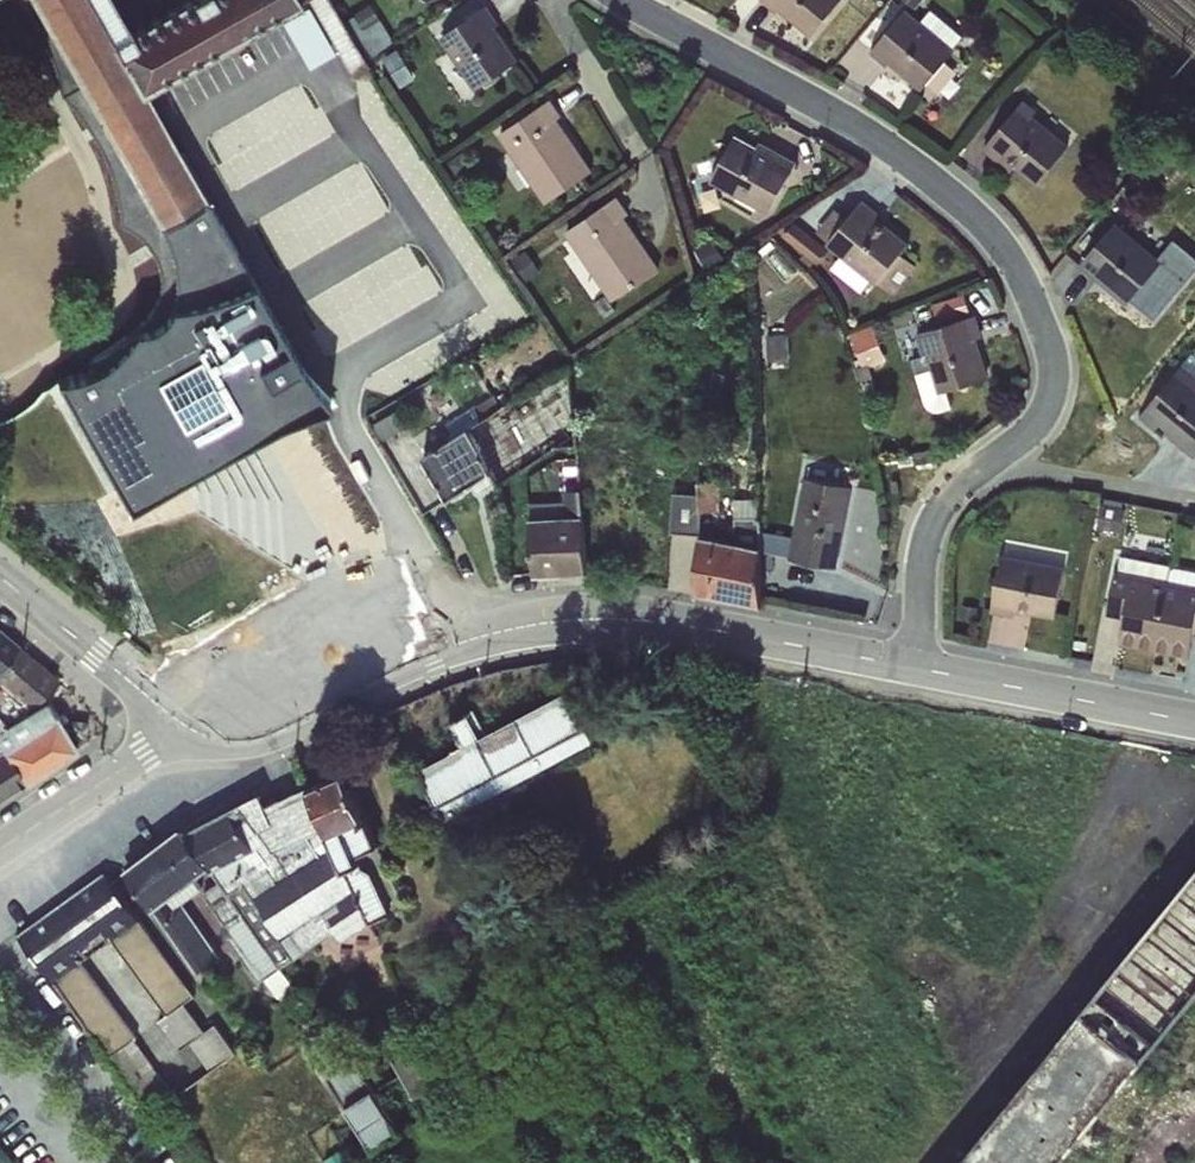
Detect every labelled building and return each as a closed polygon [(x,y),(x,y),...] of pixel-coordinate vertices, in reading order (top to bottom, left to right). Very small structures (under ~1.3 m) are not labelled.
[(203,202),(147,87),(304,0),(192,0),(136,30),(116,0),(34,0),(161,223),(203,202)] [(354,74),(368,65),(332,0),(308,0),(354,74)] [(758,1),(777,16),(780,12),(811,37),(842,0),(758,0),(758,1)] [(499,25),(486,6),(439,37),(475,90),(518,61),(495,27),(499,25)] [(921,91),(954,49),(965,36),(931,9),(920,22),(904,9),(869,53),(887,68),(889,66),(921,91)] [(562,116),(551,99),(497,135),(543,205),(593,172),(558,119),(562,116)] [(1023,101),(982,151),(1009,173),(1013,169),(1036,187),(1069,146),(1034,116),(1037,111),(1023,101)] [(708,183),(768,215),(798,160),(763,141),(759,149),(734,135),(708,183)] [(659,269),(624,219),(629,215),(617,196),(563,233),(611,303),(659,269)] [(816,232),(839,256),(830,268),(860,293),(870,282),(892,296),(915,267),(900,256),(909,244),(876,218),(880,215),(861,201),(846,218),(834,209),(816,232)] [(132,506),(320,395),(203,202),(161,223),(175,269),(172,315),(58,383),(132,506)] [(1162,262),(1114,223),(1078,267),(1126,306),(1162,262)] [(421,332),(458,313),(435,269),(398,288),(421,332)] [(910,361),(926,408),(934,413),(951,409),(947,391),(989,378),(977,339),(983,336),(976,315),(915,334),(921,356),(910,361)] [(857,332),(869,365),(892,357),(880,324),(857,332)] [(421,459),(447,502),(469,488),(477,496),(494,483),(497,487),(558,448),(576,447),(569,366),(421,459)] [(1180,366),(1137,419),(1162,441),(1167,437),(1194,460),(1194,458),(1194,378),(1180,366)] [(695,593),(761,606),(760,518),(733,518),(733,541),(702,534),(701,514),(721,511),(719,485),(718,482),(700,483),(698,478),(668,481),(670,534),(699,544),(695,593)] [(852,487),(804,478),(788,561),(837,570),(852,487)] [(583,517),(528,520),(534,577),(587,574),(583,517)] [(1001,556),(990,613),(1014,618),(1015,612),(1055,619),(1065,568),(1001,556)] [(1114,572),(1106,616),(1122,619),(1118,644),(1190,658),(1194,634),(1194,588),(1114,572)] [(16,647),(0,633),(0,666),(16,647)] [(16,647),(0,666),(0,680),(34,707),(44,696),(58,681),(16,647)] [(459,750),(418,772),(445,821),(593,742),(566,692),(485,736),(471,710),(445,724),(459,750)] [(26,783),(77,749),(49,704),(36,719),(0,693),(0,743),(26,783)] [(26,783),(0,743),(0,800),(26,783)] [(174,825),(123,857),(195,971),(221,954),(186,898),(207,885),(261,972),(282,967),(250,917),(237,866),(267,914),(263,901),(297,955),(333,933),(329,919),(361,899),(369,912),(393,906),(361,855),(328,865),(368,840),(367,837),(341,796),(335,771),(258,792),(253,784),(197,819),(174,825)] [(939,1162),(1090,1162),(1194,1039),(1194,864),(939,1162)] [(84,954),(117,931),(169,1008),(193,993),(108,868),(21,926),(108,1055),(139,1034),(84,954)] [(344,938),(368,919),(356,904),(332,922),(344,938)] [(117,934),(88,953),(142,1036),(120,1050),(143,1086),(167,1070),(180,1090),(214,1069),(194,1038),(182,1045),(162,1015),(167,1012),(117,934)] [(164,1016),(185,1043),(210,1024),(190,997),(164,1016)] [(198,1031),(208,1062),(238,1052),(228,1022),(198,1031)] [(324,1075),(369,1146),(400,1126),(356,1055),(324,1075)]
